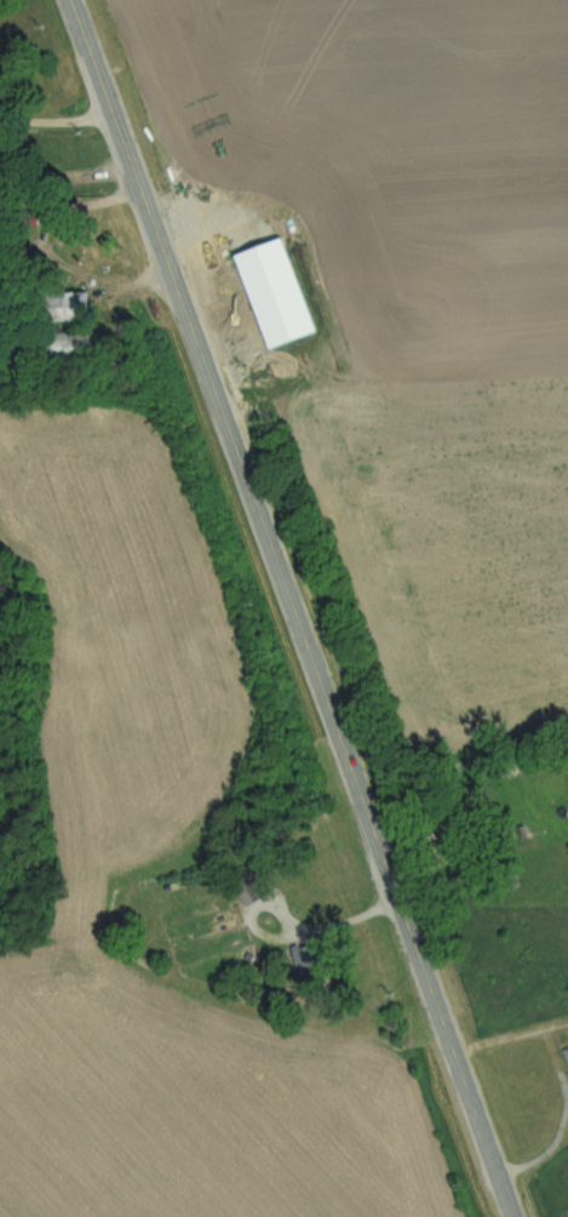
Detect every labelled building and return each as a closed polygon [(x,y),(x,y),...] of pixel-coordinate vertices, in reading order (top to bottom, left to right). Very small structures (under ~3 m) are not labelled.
[(558,1050),(567,1046),(567,1069),(564,1070),(558,1050)]
